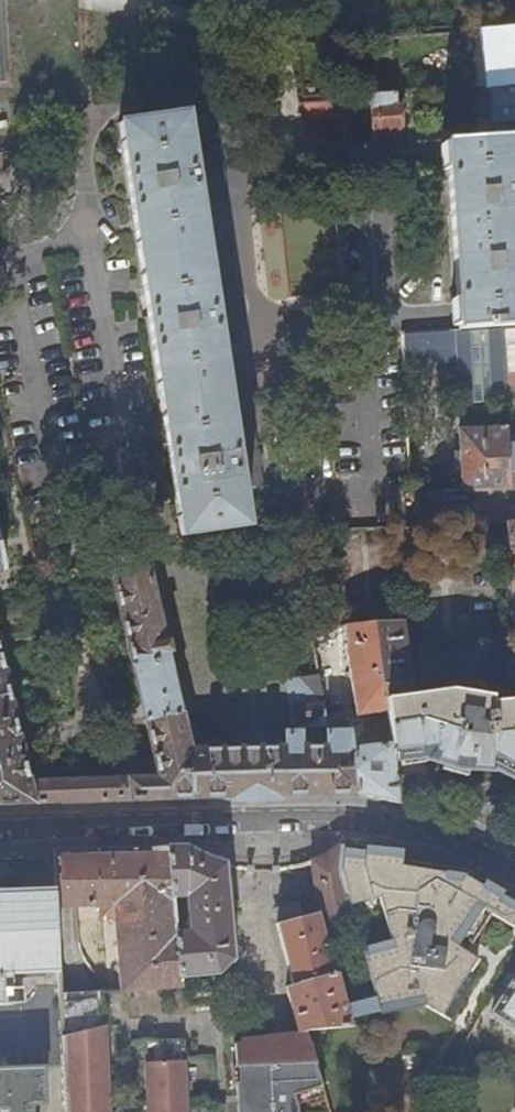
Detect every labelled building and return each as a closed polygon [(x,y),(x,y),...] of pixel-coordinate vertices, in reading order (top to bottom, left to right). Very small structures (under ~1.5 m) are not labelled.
[(475,32),(477,85),(489,85),(514,83),(514,29),(475,32)] [(489,85),(490,122),(514,121),(514,83),(489,85)] [(371,93),(372,141),(372,145),(396,143),(396,128),(399,128),(399,106),(396,105),(395,91),(371,93)] [(371,93),(361,93),(362,141),(372,141),(371,93)] [(195,172),(187,114),(121,124),(182,536),(247,526),(239,469),(245,468),(243,454),(237,455),(218,328),(224,327),(222,312),(216,313),(197,187),(204,185),(201,171),(195,172)] [(513,136),(447,140),(448,153),(449,167),(514,161),(514,149),(513,136)] [(449,167),(457,313),(458,329),(503,327),(503,328),(514,327),(514,164),(514,161),(449,167)] [(503,327),(458,329),(399,334),(402,365),(453,362),(457,404),(504,400),(505,383),(505,371),(503,328),(503,327)] [(503,328),(505,371),(514,370),(514,327),(503,328)] [(505,371),(505,383),(514,383),(514,370),(505,371)] [(460,469),(461,491),(508,489),(505,443),(503,426),(459,430),(459,450),(453,451),(454,469),(460,469)] [(508,489),(514,488),(514,443),(505,443),(508,489)] [(108,559),(125,629),(157,767),(152,767),(151,774),(153,777),(135,778),(131,781),(131,778),(31,781),(22,744),(0,748),(0,804),(229,797),(230,799),(232,799),(232,800),(240,799),(241,798),(267,797),(267,798),(275,798),(274,797),(277,796),(277,795),(356,794),(351,745),(350,732),(345,732),(327,732),(326,732),(327,745),(300,746),(300,741),(305,740),(305,733),(300,733),(299,732),(284,732),(285,747),(190,748),(146,550),(108,559)] [(393,777),(412,776),(414,794),(430,799),(424,763),(456,770),(493,772),(493,767),(514,770),(514,702),(491,702),(491,697),(451,689),(412,695),(402,621),(374,623),(386,711),(391,742),(393,777)] [(356,715),(386,711),(374,623),(345,627),(347,645),(345,645),(356,715)] [(327,732),(345,732),(329,629),(312,632),(318,675),(325,720),(327,732)] [(22,744),(0,645),(0,748),(22,744)] [(292,724),(325,720),(318,675),(286,679),(292,724)] [(351,745),(356,794),(396,804),(393,777),(391,742),(351,745)] [(393,777),(396,804),(412,806),(414,794),(412,776),(393,777)] [(329,852),(311,861),(318,913),(276,925),(293,986),(287,988),(298,1030),(306,1029),(350,1025),(349,1023),(325,935),(355,928),(340,874),(343,845),(340,845),(329,852)] [(343,845),(340,874),(355,928),(363,956),(376,1004),(379,1011),(422,1002),(449,1019),(477,977),(470,973),(479,961),(465,951),(489,913),(511,926),(514,920),(514,900),(509,896),(468,873),(403,859),(402,851),(343,845)] [(233,960),(226,864),(223,863),(200,855),(186,847),(167,848),(172,898),(186,897),(189,931),(176,932),(180,978),(218,974),(233,960)] [(167,848),(55,851),(57,891),(57,908),(99,906),(100,920),(115,920),(118,979),(180,978),(176,932),(172,898),(167,848)] [(61,971),(57,908),(57,891),(44,892),(0,893),(0,1004),(10,1004),(8,974),(61,971)] [(355,1009),(376,1004),(363,956),(347,960),(357,996),(351,998),(355,1009)] [(492,1013),(514,1028),(514,978),(492,1013)] [(66,1014),(94,1008),(92,997),(64,1002),(66,1014)] [(106,1025),(64,1037),(67,1111),(111,1111),(106,1025)] [(306,1029),(298,1030),(240,1037),(240,1042),(234,1042),(238,1095),(244,1095),(244,1103),(239,1104),(239,1111),(298,1111),(298,1108),(291,1090),(321,1082),(306,1029)] [(146,1042),(150,1111),(192,1111),(188,1046),(172,1047),(171,1040),(146,1042)] [(43,1105),(45,1104),(43,1067),(0,1069),(0,1111),(43,1111),(43,1105)]
